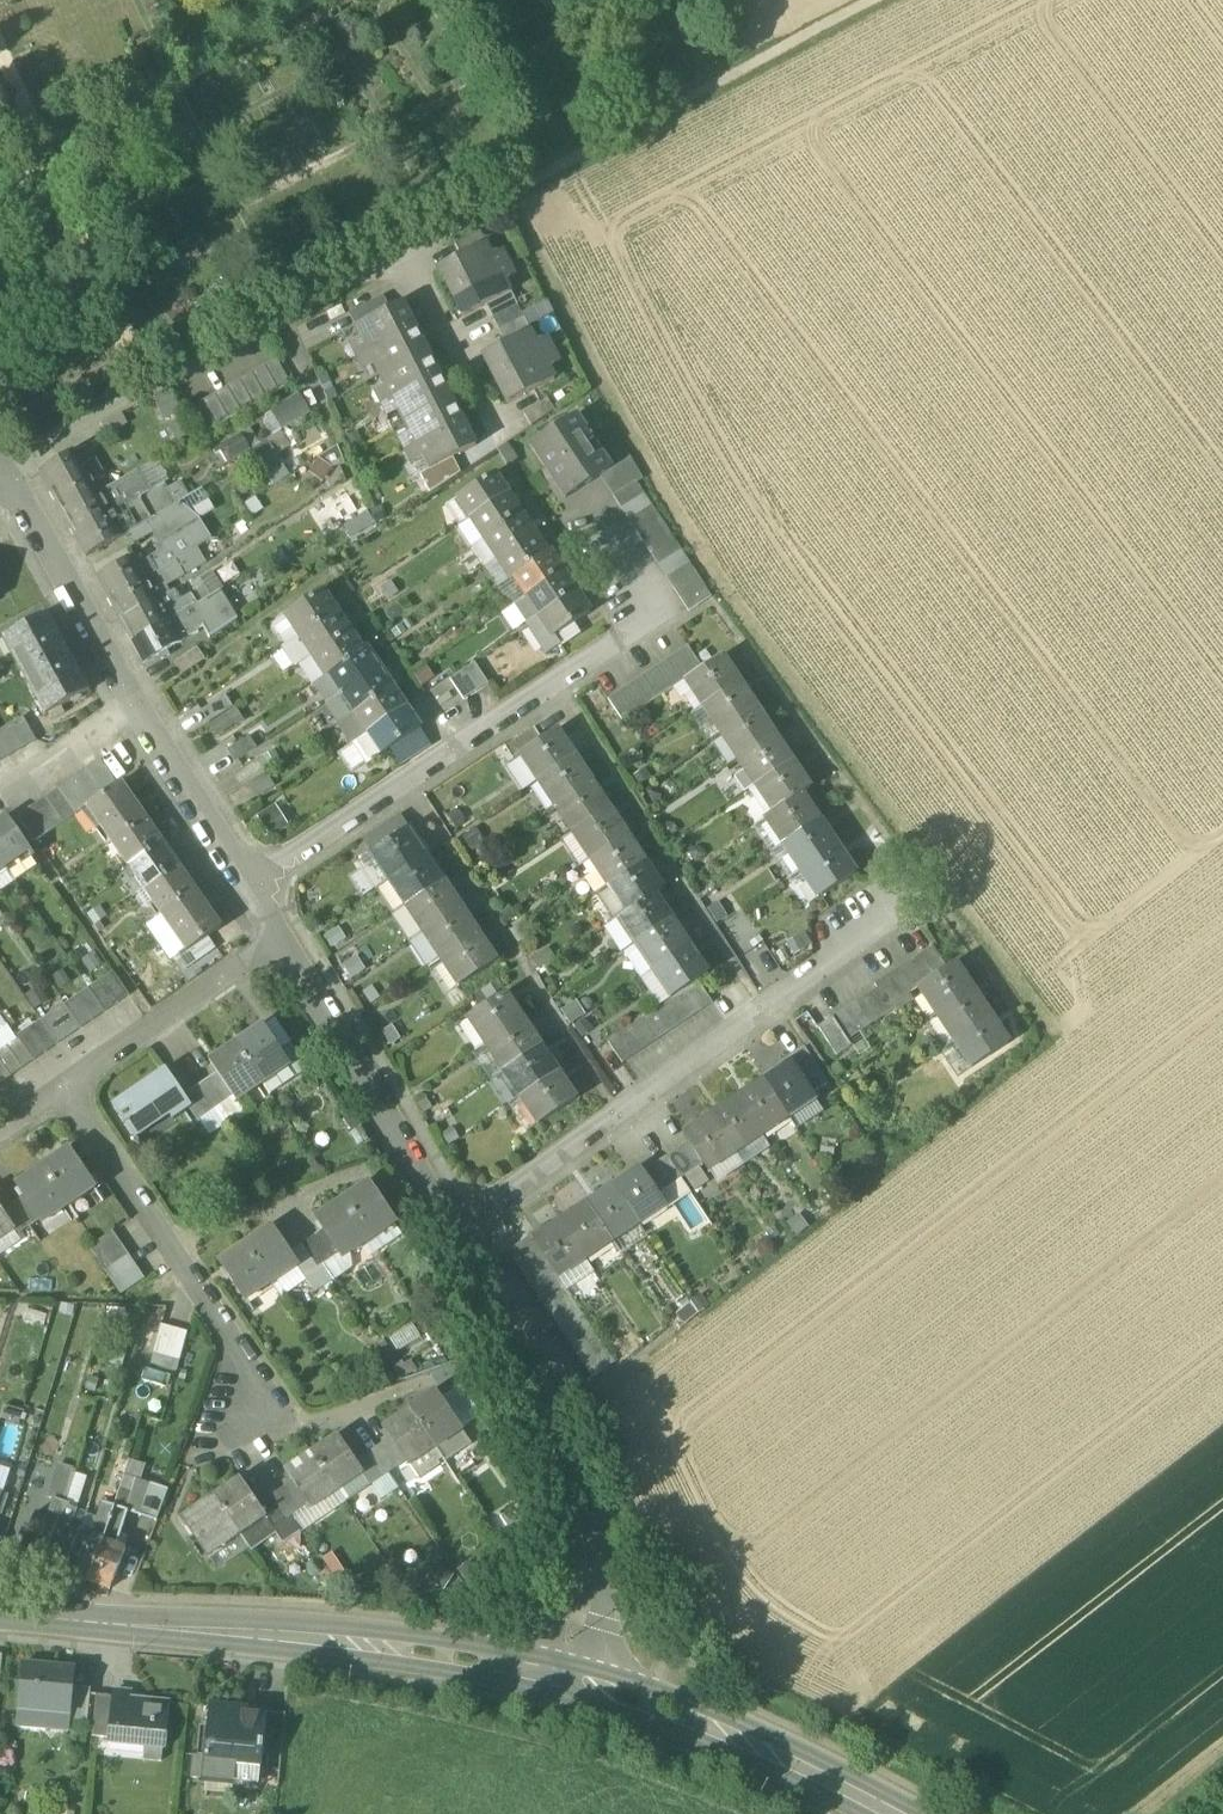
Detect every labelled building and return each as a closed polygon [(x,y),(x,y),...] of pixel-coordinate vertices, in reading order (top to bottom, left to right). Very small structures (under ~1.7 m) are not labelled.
[(455,246),(461,258),(485,246),(487,245),(480,233),(455,246)] [(439,270),(451,294),(498,270),(485,246),(461,258),(439,270)] [(510,294),(498,270),(451,294),(463,318),(486,307),(510,295),(510,294)] [(486,307),(493,320),(518,307),(511,294),(510,294),(510,295),(486,307)] [(349,316),(356,328),(380,316),(374,303),(349,316)] [(356,328),(368,353),(415,329),(403,305),(380,316),(356,328)] [(524,320),(518,307),(493,320),(499,332),(524,320)] [(531,333),(524,320),(499,332),(506,345),(530,333),(531,333)] [(427,353),(415,329),(368,353),(380,376),(427,353)] [(483,357),(495,381),(542,357),(530,333),(506,345),(483,357)] [(439,376),(427,353),(380,376),(392,400),(439,376)] [(555,382),(542,357),(495,381),(508,405),(555,382)] [(278,393),(291,386),(276,361),(264,368),(278,393)] [(266,400),(278,393),(264,368),(252,375),(266,400)] [(254,407),(266,400),(252,375),(239,382),(254,407)] [(451,400),(439,376),(392,400),(404,424),(451,400)] [(241,414),(254,407),(239,382),(227,389),(241,414)] [(229,421),(241,414),(227,389),(215,396),(229,421)] [(171,395),(154,404),(164,422),(181,413),(171,395)] [(216,428),(229,421),(215,396),(202,403),(216,428)] [(309,415),(299,397),(273,412),(283,430),(309,415)] [(463,423),(451,400),(404,424),(416,447),(463,423)] [(523,416),(531,428),(555,412),(547,400),(523,416)] [(204,435),(216,428),(202,403),(190,410),(204,435)] [(271,438),(283,430),(273,412),(266,416),(264,426),(271,438)] [(122,414),(101,425),(107,436),(128,425),(122,414)] [(530,446),(566,500),(601,478),(612,470),(577,416),(530,446)] [(476,448),(463,423),(416,447),(422,459),(429,472),(476,448)] [(241,436),(250,451),(258,445),(249,430),(241,436)] [(241,436),(223,447),(231,461),(248,451),(250,451),(241,436)] [(267,440),(258,445),(250,451),(248,451),(260,470),(261,469),(279,459),(267,440)] [(519,459),(508,443),(496,451),(507,467),(519,459)] [(227,464),(231,461),(223,447),(213,452),(216,456),(221,453),(227,464)] [(40,472),(63,515),(100,494),(95,484),(105,479),(100,470),(95,461),(85,466),(77,452),(40,472)] [(279,459),(261,469),(269,483),(272,482),(274,486),(289,477),(279,459)] [(333,469),(318,459),(308,474),(322,484),(333,469)] [(429,472),(422,459),(405,468),(411,481),(429,472)] [(614,498),(622,510),(644,496),(636,484),(642,481),(630,459),(612,470),(601,478),(614,498)] [(156,462),(139,472),(150,494),(165,486),(169,483),(156,462)] [(139,472),(100,494),(112,515),(150,494),(139,472)] [(471,520),(508,496),(495,475),(457,499),(471,520)] [(150,494),(162,515),(180,504),(189,499),(187,497),(179,483),(167,490),(165,486),(150,494)] [(189,499),(180,504),(199,520),(200,521),(215,512),(202,489),(187,497),(189,499)] [(74,536),(112,515),(100,494),(63,515),(73,536),(74,536)] [(130,535),(162,515),(150,494),(112,515),(74,536),(86,559),(130,535)] [(484,540),(521,516),(521,515),(508,496),(471,520),(484,540)] [(651,508),(644,496),(622,510),(629,521),(651,508)] [(471,520),(457,499),(445,507),(459,528),(471,520)] [(159,554),(140,566),(147,580),(175,563),(196,549),(210,541),(211,540),(200,521),(199,520),(180,504),(162,515),(130,535),(135,544),(152,535),(157,544),(154,545),(159,554)] [(659,519),(651,508),(629,521),(637,532),(659,519)] [(377,526),(369,513),(351,524),(359,537),(377,526)] [(497,560),(535,536),(535,535),(521,516),(484,540),(497,560)] [(666,530),(659,519),(637,532),(644,544),(666,530)] [(484,540),(471,520),(458,529),(470,549),(484,540)] [(673,541),(666,530),(644,544),(652,555),(673,541)] [(497,560),(510,580),(550,554),(550,553),(547,554),(535,536),(497,560)] [(497,560),(484,540),(471,549),(484,569),(497,560)] [(681,552),(673,541),(652,555),(659,566),(681,552)] [(205,564),(196,549),(175,563),(183,576),(205,564)] [(688,564),(681,552),(659,566),(666,577),(688,564)] [(514,579),(526,598),(564,573),(550,554),(510,580),(511,581),(514,579)] [(97,578),(109,600),(147,580),(140,566),(135,557),(97,578)] [(510,580),(497,560),(484,569),(497,589),(510,580)] [(161,582),(164,587),(183,576),(175,563),(147,580),(151,587),(161,582)] [(695,575),(688,564),(666,577),(674,589),(695,575)] [(199,581),(206,589),(211,598),(220,592),(223,590),(213,572),(199,581)] [(528,626),(540,618),(577,594),(564,573),(526,598),(514,606),(528,626)] [(703,586),(695,575),(674,589),(681,600),(703,586)] [(511,581),(510,580),(497,589),(510,609),(514,606),(526,598),(514,579),(511,581)] [(109,600),(121,621),(158,600),(169,595),(168,594),(164,587),(161,582),(151,587),(147,580),(109,600)] [(711,598),(703,586),(681,600),(689,612),(711,598)] [(169,595),(158,600),(169,622),(193,608),(211,598),(206,589),(180,604),(173,593),(169,595)] [(211,598),(193,608),(204,627),(202,628),(209,640),(238,621),(220,592),(211,598)] [(285,616),(299,637),(336,612),(323,592),(285,616)] [(590,614),(577,594),(540,618),(553,638),(555,637),(575,624),(590,614)] [(132,642),(169,622),(158,600),(121,621),(132,642)] [(196,632),(202,628),(204,627),(193,608),(169,622),(132,642),(144,664),(159,656),(166,652),(181,643),(198,634),(196,632)] [(350,632),(336,612),(299,637),(312,657),(350,632)] [(45,715),(46,717),(89,693),(47,615),(4,639),(5,640),(6,640),(13,654),(12,655),(37,701),(38,700),(46,715),(45,715)] [(273,624),(287,645),(299,637),(285,616),(273,624)] [(553,638),(540,618),(528,626),(547,655),(560,646),(555,637),(553,638)] [(555,637),(560,646),(563,649),(583,636),(575,624),(555,637)] [(362,651),(350,632),(312,657),(325,677),(366,650),(365,649),(362,651)] [(296,668),(301,665),(312,657),(299,637),(287,645),(283,648),(296,668)] [(687,648),(675,656),(690,678),(702,670),(687,648)] [(174,664),(182,676),(205,660),(197,649),(174,664)] [(379,670),(366,650),(325,677),(326,678),(330,675),(342,694),(379,670)] [(166,652),(159,656),(162,661),(169,657),(166,652)] [(685,682),(690,678),(675,656),(664,663),(679,685),(685,682)] [(325,677),(312,657),(301,665),(314,684),(325,677)] [(685,682),(703,709),(740,684),(722,657),(702,670),(690,678),(685,682)] [(673,690),(679,685),(664,663),(653,670),(668,693),(673,690)] [(475,664),(462,672),(476,693),(489,685),(475,664)] [(436,679),(427,666),(413,675),(422,688),(436,679)] [(379,670),(342,694),(355,714),(393,690),(379,670)] [(657,700),(668,693),(653,670),(642,678),(657,700)] [(464,701),(476,693),(462,672),(450,680),(464,701)] [(325,677),(314,684),(327,704),(342,694),(330,675),(326,678),(325,677)] [(646,708),(657,700),(642,678),(631,685),(646,708)] [(679,685),(673,690),(680,701),(684,698),(694,714),(703,709),(685,682),(679,685)] [(758,711),(740,684),(703,709),(720,735),(758,711)] [(634,715),(646,708),(631,685),(619,693),(634,715)] [(393,690),(355,714),(369,734),(406,710),(393,690)] [(623,723),(634,715),(619,693),(608,700),(623,723)] [(340,724),(355,714),(342,694),(327,704),(340,724)] [(201,712),(209,724),(233,709),(225,697),(201,712)] [(235,708),(209,725),(218,738),(244,721),(235,708)] [(703,709),(694,714),(691,717),(709,743),(710,742),(720,735),(703,709)] [(406,710),(369,734),(382,755),(389,751),(420,730),(406,710)] [(775,737),(758,711),(720,735),(738,762),(738,761),(775,737)] [(353,745),(369,734),(355,714),(340,724),(339,725),(353,745)] [(36,742),(23,719),(1,732),(0,732),(0,763),(36,742)] [(505,748),(513,760),(520,755),(541,741),(533,729),(505,748)] [(389,751),(401,768),(431,748),(420,730),(389,751)] [(520,755),(538,783),(575,758),(557,731),(541,741),(520,755)] [(366,766),(382,755),(369,734),(353,745),(366,766)] [(720,735),(710,742),(728,768),(738,762),(720,735)] [(227,752),(234,764),(257,749),(249,737),(227,752)] [(793,763),(775,737),(738,761),(745,772),(756,788),(793,763)] [(366,766),(353,745),(337,755),(351,776),(366,766)] [(520,755),(513,760),(504,766),(522,793),(538,783),(520,755)] [(593,784),(575,758),(538,783),(555,809),(593,784)] [(101,762),(87,772),(103,796),(117,786),(101,762)] [(810,790),(793,763),(756,788),(773,814),(803,796),(810,790)] [(90,805),(103,796),(87,772),(74,781),(90,805)] [(749,792),(756,788),(745,772),(735,779),(745,795),(749,792)] [(275,788),(266,774),(248,786),(257,800),(275,788)] [(87,807),(90,805),(74,781),(60,791),(76,815),(87,807)] [(87,807),(113,844),(146,821),(120,784),(117,786),(103,796),(90,805),(87,807)] [(610,811),(593,784),(555,809),(573,835),(610,811)] [(756,788),(749,792),(767,818),(773,814),(756,788)] [(62,824),(76,815),(60,791),(46,800),(62,824)] [(820,822),(803,796),(773,814),(767,818),(765,820),(783,847),(820,822)] [(49,834),(62,824),(46,800),(33,810),(49,834)] [(290,828),(276,805),(256,817),(270,840),(290,828)] [(35,843),(49,834),(33,810),(18,819),(35,843)] [(628,837),(610,811),(573,835),(590,862),(628,837)] [(363,841),(371,854),(408,829),(400,817),(363,841)] [(0,823),(0,861),(5,869),(29,852),(6,818),(0,823)] [(783,847),(765,820),(753,828),(771,854),(783,847)] [(162,845),(146,821),(113,844),(129,868),(162,845)] [(837,849),(820,822),(783,847),(800,873),(837,849)] [(371,854),(389,881),(426,857),(408,829),(371,854)] [(590,862),(597,872),(608,888),(645,863),(628,837),(590,862)] [(179,868),(162,845),(129,868),(145,892),(179,868)] [(855,876),(837,849),(800,873),(818,900),(855,876)] [(40,867),(29,852),(5,869),(16,884),(40,867)] [(375,890),(389,881),(371,854),(357,863),(375,890)] [(444,883),(426,857),(389,881),(406,908),(444,883)] [(663,890),(645,863),(608,888),(625,914),(617,919),(618,920),(655,895),(663,890)] [(195,892),(179,868),(145,892),(162,915),(195,892)] [(0,872),(0,894),(14,884),(4,869),(0,872)] [(598,895),(608,888),(597,872),(587,879),(590,883),(598,895)] [(818,900),(800,873),(788,881),(806,908),(818,900)] [(461,910),(444,883),(406,908),(424,934),(461,910)] [(608,888),(598,895),(595,896),(613,923),(618,920),(617,919),(625,914),(608,888)] [(221,929),(195,892),(162,915),(188,953),(208,938),(221,929)] [(673,922),(655,895),(618,920),(635,946),(635,947),(673,922)] [(707,911),(716,926),(728,918),(719,903),(707,911)] [(391,918),(408,944),(424,934),(406,908),(391,918)] [(478,936),(461,910),(424,934),(441,960),(478,936)] [(624,954),(635,946),(618,920),(613,923),(607,927),(624,954)] [(690,949),(673,922),(635,947),(653,973),(690,949)] [(338,927),(323,937),(331,950),(346,940),(338,927)] [(426,971),(428,969),(441,960),(424,934),(408,944),(426,971)] [(496,963),(478,936),(441,960),(459,987),(496,963)] [(181,958),(189,969),(216,950),(208,938),(188,953),(181,958)] [(635,946),(624,954),(623,954),(641,981),(653,973),(635,947),(635,946)] [(933,948),(921,956),(936,978),(947,971),(933,948)] [(708,976),(690,949),(653,973),(671,1000),(675,998),(686,990),(698,982),(708,976)] [(90,974),(103,965),(94,952),(81,961),(90,974)] [(356,956),(342,966),(351,981),(366,971),(356,956)] [(921,956),(909,963),(924,986),(936,978),(921,956)] [(446,996),(459,987),(441,960),(428,969),(446,996)] [(909,963),(898,971),(913,993),(918,990),(924,986),(909,963)] [(918,990),(936,1017),(973,992),(956,965),(947,971),(936,978),(924,986),(918,990)] [(898,971),(887,978),(901,1001),(913,993),(898,971)] [(113,973),(89,990),(105,1014),(129,997),(113,973)] [(653,973),(641,981),(659,1008),(663,1005),(671,1000),(653,973)] [(875,985),(878,990),(890,1008),(901,1001),(887,978),(875,985)] [(698,982),(686,990),(701,1013),(713,1005),(698,982)] [(35,1013),(50,1003),(40,987),(25,998),(35,1013)] [(89,990),(65,1006),(81,1030),(105,1014),(89,990)] [(686,990),(675,998),(690,1020),(701,1013),(686,990)] [(878,990),(867,997),(881,1020),(893,1012),(890,1008),(878,990)] [(991,1019),(973,992),(936,1017),(954,1043),(991,1019)] [(481,1027),(491,1042),(523,1021),(505,994),(468,1019),(476,1030),(481,1027)] [(867,997),(856,1005),(870,1027),(881,1020),(867,997)] [(671,1000),(663,1005),(679,1027),(690,1020),(675,998),(671,1000)] [(576,1001),(561,1011),(571,1028),(587,1018),(576,1001)] [(659,1008),(652,1012),(667,1035),(679,1027),(663,1005),(659,1008)] [(856,1005),(844,1012),(859,1035),(870,1027),(856,1005)] [(65,1006),(41,1022),(58,1046),(81,1030),(65,1006)] [(652,1012),(641,1020),(656,1042),(667,1035),(652,1012)] [(844,1012),(833,1019),(848,1042),(859,1035),(844,1012)] [(954,1043),(936,1017),(922,1026),(940,1052),(954,1043)] [(848,1042),(833,1019),(818,1029),(837,1058),(852,1049),(848,1042)] [(1009,1046),(991,1019),(954,1043),(971,1071),(1009,1046)] [(641,1020),(630,1027),(645,1049),(656,1042),(641,1020)] [(275,1021),(263,1028),(278,1050),(289,1043),(275,1021)] [(540,1048),(523,1021),(491,1042),(486,1046),(493,1057),(498,1054),(508,1069),(540,1048)] [(17,1038),(18,1039),(34,1062),(58,1046),(41,1022),(17,1038)] [(481,1027),(476,1030),(486,1046),(491,1042),(481,1027)] [(630,1027),(619,1034),(634,1057),(645,1049),(630,1027)] [(263,1028),(237,1046),(262,1083),(287,1066),(288,1065),(278,1050),(263,1028)] [(622,1065),(634,1057),(619,1034),(607,1042),(622,1065)] [(0,1051),(0,1063),(10,1078),(34,1062),(18,1039),(0,1051)] [(287,1066),(295,1079),(308,1070),(289,1043),(278,1050),(288,1065),(287,1066)] [(971,1071),(954,1043),(940,1052),(958,1079),(971,1071)] [(236,1100),(262,1083),(237,1046),(212,1064),(219,1074),(235,1098),(236,1100)] [(493,1057),(486,1046),(472,1054),(490,1081),(503,1072),(493,1057)] [(558,1074),(540,1048),(508,1069),(503,1072),(511,1084),(516,1080),(526,1095),(558,1074)] [(812,1096),(827,1086),(804,1050),(788,1060),(791,1064),(812,1096)] [(498,1054),(493,1057),(503,1072),(508,1069),(498,1054)] [(10,1078),(0,1063),(0,1085),(10,1078)] [(791,1064),(764,1082),(789,1120),(816,1101),(812,1096),(791,1064)] [(287,1066),(262,1083),(271,1095),(295,1079),(287,1066)] [(503,1072),(490,1081),(507,1107),(509,1106),(521,1099),(511,1084),(503,1072)] [(114,1108),(133,1135),(167,1112),(173,1121),(190,1109),(183,1099),(166,1073),(114,1108)] [(219,1074),(207,1082),(223,1106),(235,1098),(219,1074)] [(576,1101),(558,1074),(526,1095),(521,1099),(528,1110),(533,1106),(544,1122),(576,1101)] [(511,1084),(521,1099),(526,1095),(516,1080),(511,1084)] [(217,1110),(223,1106),(207,1082),(195,1091),(211,1114),(217,1110)] [(764,1082),(738,1100),(762,1137),(789,1120),(764,1082)] [(199,1122),(211,1114),(195,1091),(183,1099),(190,1109),(199,1122)] [(223,1106),(217,1110),(228,1125),(231,1130),(248,1118),(236,1100),(235,1098),(223,1106)] [(521,1099),(509,1106),(527,1133),(538,1126),(528,1110),(521,1099)] [(738,1100),(711,1117),(736,1154),(762,1137),(738,1100)] [(816,1101),(789,1120),(797,1132),(824,1113),(816,1101)] [(533,1106),(528,1110),(538,1126),(544,1122),(533,1106)] [(211,1114),(199,1122),(210,1138),(228,1125),(217,1110),(211,1114)] [(708,1172),(736,1154),(711,1117),(684,1135),(689,1143),(704,1165),(704,1166),(708,1172)] [(736,1154),(745,1168),(771,1150),(762,1137),(736,1154)] [(689,1143),(677,1151),(692,1173),(700,1168),(704,1165),(689,1143)] [(69,1151),(43,1169),(68,1205),(69,1207),(95,1190),(69,1151)] [(677,1151),(666,1158),(681,1181),(685,1178),(692,1173),(677,1151)] [(736,1154),(708,1172),(718,1185),(745,1168),(736,1154)] [(666,1158),(655,1166),(670,1188),(681,1181),(666,1158)] [(658,1196),(670,1188),(655,1166),(643,1173),(658,1196)] [(692,1173),(685,1178),(695,1193),(710,1183),(700,1168),(692,1173)] [(42,1223),(68,1205),(43,1169),(18,1186),(25,1196),(40,1220),(42,1223)] [(641,1170),(614,1187),(587,1205),(561,1222),(534,1240),(540,1250),(548,1262),(555,1273),(558,1278),(570,1270),(567,1265),(582,1255),(586,1260),(597,1252),(593,1247),(609,1237),(612,1242),(623,1235),(620,1230),(635,1220),(638,1225),(649,1217),(646,1212),(662,1202),(658,1196),(643,1173),(641,1170)] [(662,1202),(665,1207),(668,1211),(691,1196),(681,1181),(670,1188),(658,1196),(662,1202)] [(369,1185),(343,1203),(368,1240),(394,1222),(369,1185)] [(25,1196),(13,1205),(29,1228),(40,1220),(25,1196)] [(646,1212),(649,1217),(665,1207),(662,1202),(646,1212)] [(359,1245),(368,1240),(343,1203),(318,1220),(325,1231),(340,1254),(342,1257),(359,1245)] [(16,1237),(29,1228),(13,1205),(1,1213),(13,1230),(12,1231),(16,1237)] [(12,1231),(13,1230),(1,1213),(0,1211),(0,1239),(12,1231)] [(796,1238),(808,1228),(799,1216),(786,1226),(796,1238)] [(620,1230),(623,1235),(638,1225),(635,1220),(620,1230)] [(394,1222),(368,1240),(378,1254),(403,1236),(394,1222)] [(271,1229),(245,1246),(270,1283),(272,1285),(297,1267),(289,1255),(271,1229)] [(0,1239),(0,1257),(21,1243),(16,1237),(12,1231),(0,1239)] [(325,1231),(313,1239),(301,1247),(289,1255),(305,1278),(316,1270),(322,1266),(328,1262),(340,1254),(325,1231)] [(89,1249),(97,1261),(120,1245),(112,1233),(95,1245),(89,1249)] [(508,1251),(518,1265),(540,1250),(534,1240),(531,1236),(508,1251)] [(593,1247),(597,1252),(612,1242),(609,1237),(593,1247)] [(368,1240),(359,1245),(369,1259),(378,1254),(368,1240)] [(129,1257),(120,1245),(97,1261),(105,1273),(129,1257)] [(245,1300),(270,1283),(245,1246),(220,1264),(245,1300)] [(518,1265),(526,1277),(548,1262),(540,1250),(518,1265)] [(322,1266),(334,1282),(351,1270),(342,1257),(340,1254),(328,1262),(322,1266)] [(567,1265),(570,1270),(586,1260),(582,1255),(567,1265)] [(136,1268),(129,1257),(105,1273),(113,1285),(136,1268)] [(595,1274),(586,1260),(570,1270),(558,1278),(563,1285),(568,1292),(595,1274)] [(526,1277),(533,1288),(555,1273),(548,1262),(526,1277)] [(316,1270),(305,1278),(307,1282),(316,1294),(334,1282),(322,1266),(316,1270)] [(297,1267),(272,1285),(281,1299),(307,1282),(305,1278),(297,1267)] [(145,1280),(136,1268),(113,1285),(121,1296),(145,1280)] [(533,1288),(540,1299),(563,1285),(558,1278),(555,1273),(533,1288)] [(540,1299),(548,1311),(570,1296),(568,1292),(563,1285),(540,1299)] [(548,1311),(555,1322),(578,1307),(570,1296),(548,1311)] [(684,1327),(698,1315),(689,1304),(675,1316),(684,1327)] [(555,1322),(562,1333),(585,1318),(578,1307),(555,1322)] [(23,1321),(43,1328),(46,1317),(26,1311),(23,1321)] [(562,1333),(570,1344),(592,1329),(585,1318),(562,1333)] [(413,1325),(389,1340),(397,1353),(421,1339),(413,1325)] [(154,1354),(179,1361),(187,1334),(162,1327),(154,1354)] [(108,1365),(122,1370),(131,1341),(117,1336),(108,1365)] [(179,1361),(154,1354),(151,1366),(176,1373),(179,1361)] [(390,1366),(401,1381),(418,1372),(412,1361),(404,1365),(402,1362),(399,1364),(398,1362),(390,1366)] [(440,1400),(461,1430),(482,1415),(472,1401),(476,1399),(469,1379),(440,1400)] [(409,1410),(409,1411),(434,1448),(461,1430),(440,1400),(435,1392),(409,1410)] [(23,1413),(5,1408),(0,1421),(18,1427),(23,1413)] [(408,1466),(409,1465),(419,1481),(440,1466),(438,1464),(430,1451),(434,1448),(409,1411),(384,1429),(391,1439),(406,1462),(408,1466)] [(357,1424),(346,1433),(361,1451),(373,1442),(357,1424)] [(461,1430),(434,1448),(442,1460),(445,1464),(472,1446),(461,1430)] [(337,1437),(311,1455),(336,1491),(362,1474),(355,1464),(337,1437)] [(391,1439),(379,1447),(394,1470),(406,1462),(391,1439)] [(388,1474),(394,1470),(379,1447),(367,1456),(382,1478),(388,1474)] [(434,1448),(430,1451),(438,1464),(442,1460),(434,1448)] [(311,1509),(336,1491),(311,1455),(286,1472),(293,1483),(308,1506),(311,1509)] [(371,1487),(382,1478),(367,1456),(355,1464),(362,1474),(371,1487)] [(123,1478),(124,1478),(141,1483),(146,1466),(128,1460),(123,1478)] [(56,1501),(66,1505),(71,1486),(74,1474),(75,1472),(59,1467),(49,1500),(55,1501),(56,1501)] [(77,1497),(81,1498),(87,1478),(74,1474),(71,1486),(80,1488),(77,1497)] [(345,1504),(371,1487),(362,1474),(336,1491),(345,1504)] [(382,1478),(371,1487),(381,1502),(399,1490),(388,1474),(382,1478)] [(128,1514),(157,1523),(168,1492),(141,1483),(124,1478),(124,1479),(115,1504),(114,1508),(115,1508),(128,1513),(128,1514)] [(240,1481),(214,1498),(239,1535),(265,1518),(257,1507),(240,1481)] [(293,1483),(281,1491),(297,1514),(308,1506),(293,1483)] [(80,1488),(71,1486),(66,1505),(65,1506),(78,1511),(81,1498),(77,1497),(80,1488)] [(281,1491),(269,1499),(285,1522),(291,1518),(297,1514),(281,1491)] [(301,1534),(345,1504),(336,1491),(311,1509),(308,1506),(297,1514),(291,1518),(301,1534)] [(207,1556),(239,1535),(214,1498),(182,1520),(207,1556)] [(273,1530),(285,1522),(269,1499),(257,1507),(265,1518),(273,1530)] [(20,1554),(43,1563),(63,1514),(65,1506),(66,1505),(56,1501),(55,1501),(50,1515),(53,1516),(51,1521),(36,1515),(20,1554)] [(65,1573),(87,1582),(103,1542),(115,1508),(114,1508),(103,1505),(98,1520),(92,1538),(81,1533),(65,1573)] [(43,1563),(65,1573),(81,1533),(70,1529),(78,1511),(65,1506),(63,1514),(43,1563)] [(128,1513),(115,1508),(103,1542),(87,1582),(109,1591),(126,1552),(116,1548),(128,1514),(128,1513)] [(86,1515),(81,1533),(92,1538),(98,1520),(86,1515)] [(251,1553),(277,1536),(273,1530),(265,1518),(239,1535),(249,1550),(251,1553)] [(285,1522),(273,1530),(277,1536),(284,1546),(301,1534),(291,1518),(285,1522)] [(239,1535),(207,1556),(217,1571),(249,1550),(239,1535)] [(333,1554),(323,1560),(336,1581),(346,1574),(333,1554)] [(436,1563),(426,1579),(445,1590),(454,1575),(436,1563)] [(17,1730),(48,1732),(50,1714),(69,1716),(70,1716),(73,1689),(74,1670),(24,1665),(17,1730)] [(69,1724),(87,1725),(91,1690),(73,1689),(70,1716),(69,1716),(68,1724),(69,1724)] [(115,1692),(115,1698),(112,1718),(129,1720),(131,1700),(132,1693),(115,1692)] [(110,1741),(112,1718),(115,1698),(96,1697),(92,1739),(110,1741)] [(144,1762),(161,1764),(163,1752),(169,1704),(131,1700),(129,1720),(112,1718),(110,1741),(109,1747),(111,1747),(111,1742),(145,1745),(145,1750),(144,1762)] [(202,1782),(234,1785),(236,1768),(261,1771),(263,1743),(267,1713),(209,1708),(202,1782)] [(263,1743),(283,1745),(286,1715),(267,1713),(263,1743)] [(50,1714),(48,1732),(68,1734),(69,1724),(68,1724),(69,1716),(50,1714)] [(111,1742),(111,1747),(145,1750),(145,1745),(111,1742)] [(236,1768),(234,1785),(259,1787),(261,1771),(236,1768)]
